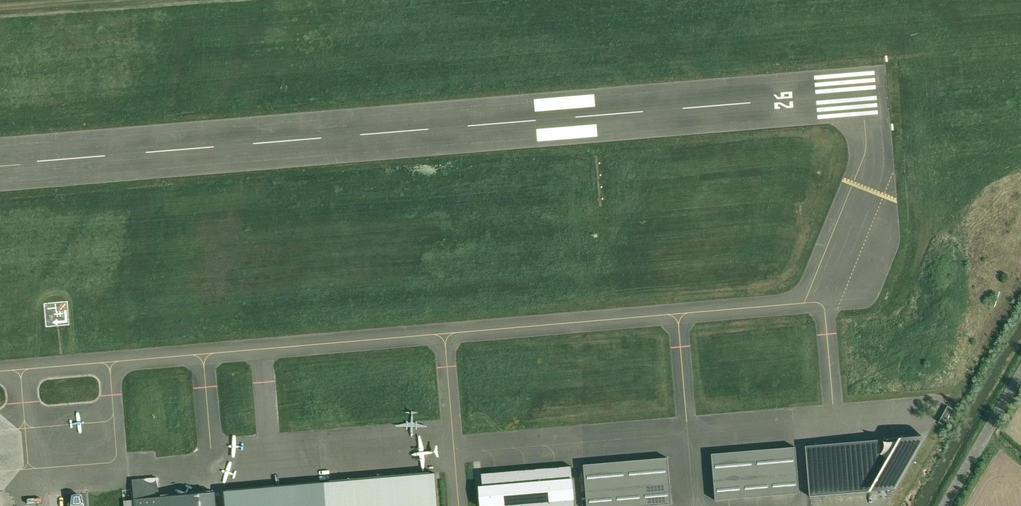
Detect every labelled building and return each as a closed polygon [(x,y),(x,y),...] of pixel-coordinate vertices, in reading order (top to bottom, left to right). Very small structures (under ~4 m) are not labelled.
[(947,407),(939,422),(944,425),(952,409),(947,407)] [(920,437),(806,446),(810,497),(890,490),(920,437)] [(796,447),(712,454),(715,501),(800,494),(796,447)] [(584,465),(587,505),(653,505),(672,504),(668,458),(584,465)] [(482,474),(484,505),(575,505),(572,466),(482,474)] [(324,483),(326,505),(438,505),(436,474),(324,483)] [(222,492),(224,505),(326,505),(324,483),(321,484),(321,482),(225,490),(225,492),(222,492)] [(133,499),(134,505),(216,505),(214,493),(159,497),(133,499)] [(70,505),(83,505),(81,496),(76,496),(71,497),(70,505)]
